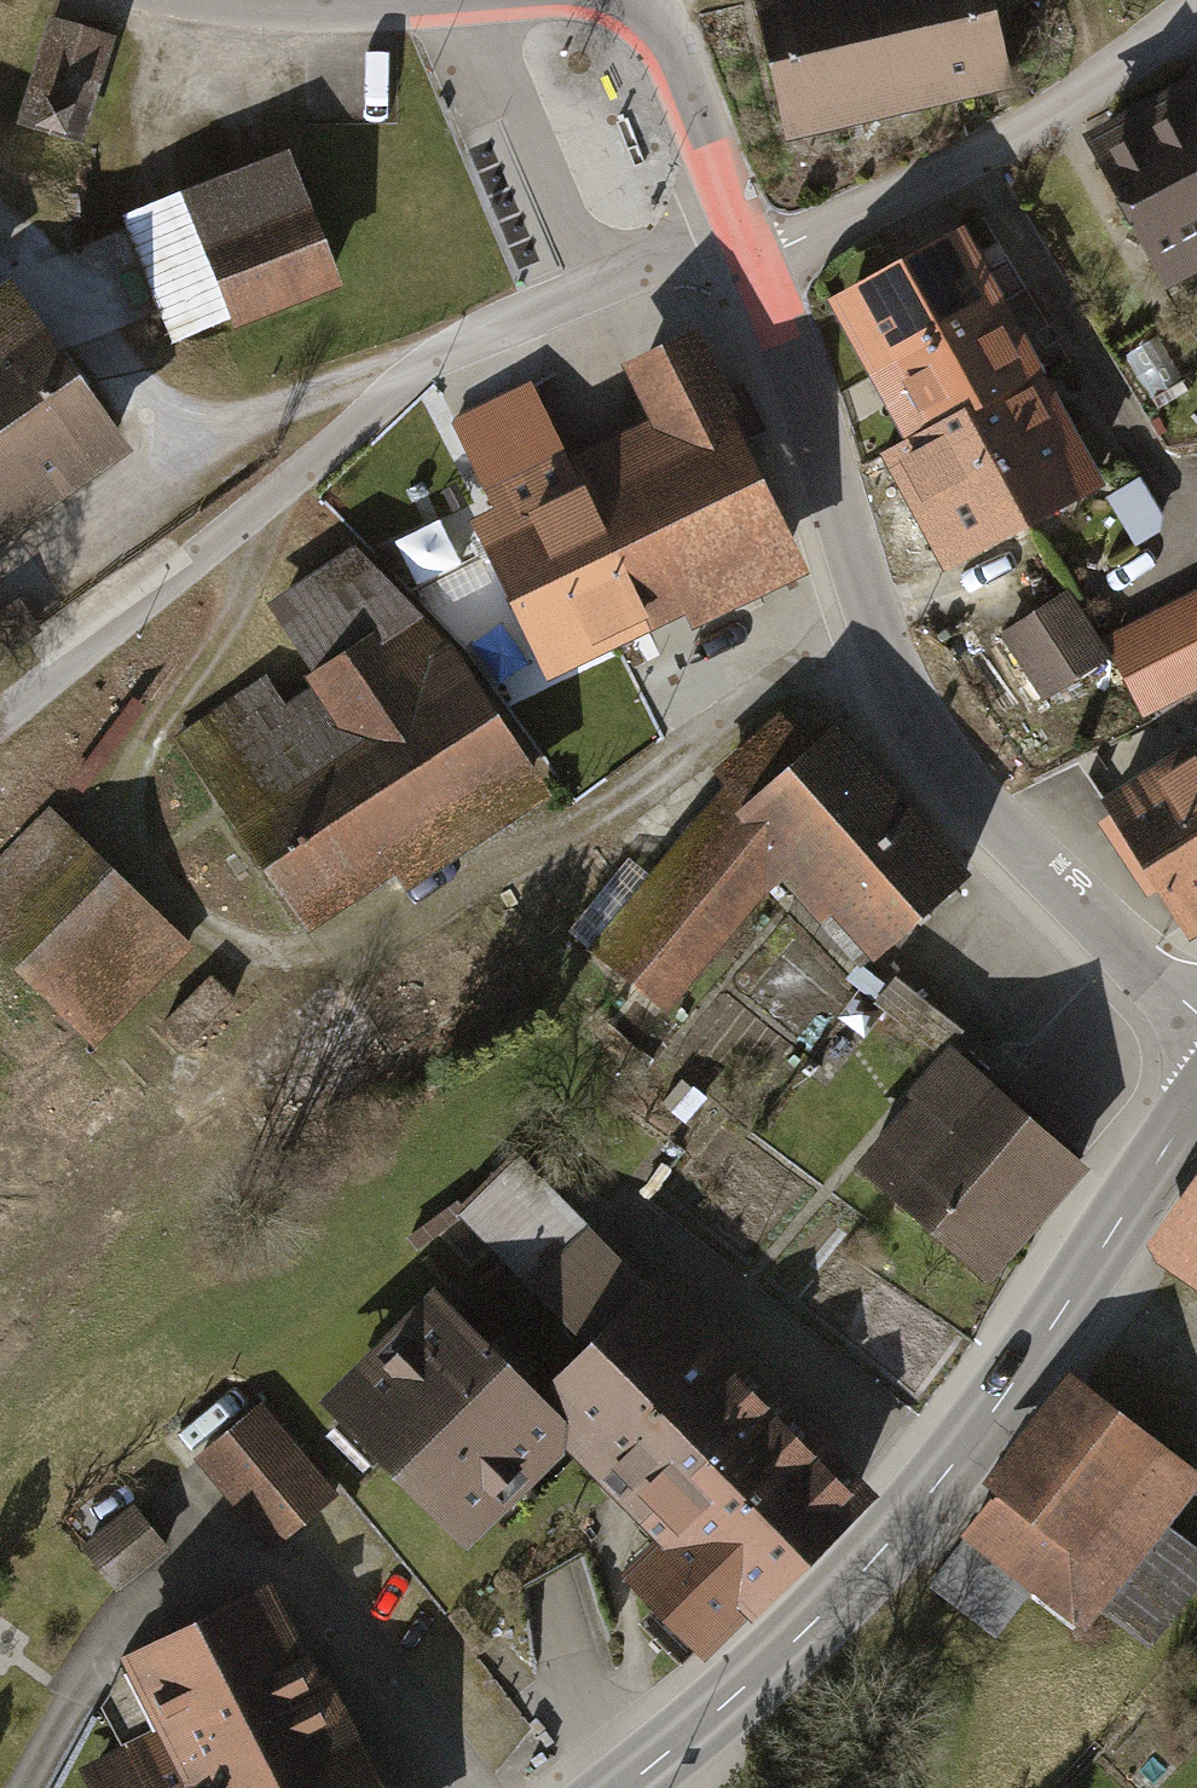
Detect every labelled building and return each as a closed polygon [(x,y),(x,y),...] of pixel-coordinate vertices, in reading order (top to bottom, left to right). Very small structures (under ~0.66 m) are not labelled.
[(990,0),(749,0),(782,143),(1011,89),(990,0)] [(114,42),(44,20),(11,127),(81,148),(114,42)] [(1094,136),(1175,288),(1196,276),(1196,82),(1094,136)] [(343,291),(288,149),(181,191),(236,332),(343,291)] [(1102,487),(960,233),(828,307),(909,451),(872,471),(934,581),(1102,487)] [(141,449),(15,263),(0,274),(0,544),(141,449)] [(693,627),(810,571),(695,330),(629,361),(656,419),(573,458),(534,376),(448,416),(492,508),(470,519),(546,678),(686,612),(693,627)] [(1100,631),(1143,715),(1196,687),(1196,582),(1100,631)] [(1109,668),(1068,604),(1000,648),(1041,712),(1109,668)] [(311,959),(545,817),(426,623),(275,715),(253,679),(171,729),(311,959)] [(582,942),(661,1014),(688,984),(778,886),(862,986),(976,889),(839,727),(813,747),(780,711),(712,760),(730,778),(582,942)] [(1114,803),(1190,926),(1196,921),(1196,751),(1114,803)] [(189,954),(55,822),(0,878),(0,964),(90,1053),(189,954)] [(1085,1171),(948,1055),(860,1157),(998,1274),(1085,1171)] [(878,1492),(661,1276),(648,1289),(520,1161),(461,1221),(584,1343),(538,1389),(582,1433),(567,1447),(658,1537),(622,1573),(710,1660),(878,1492)] [(1154,1248),(1196,1278),(1196,1186),(1154,1248)] [(439,1286),(325,1398),(471,1546),(567,1447),(582,1433),(538,1389),(439,1286)] [(1073,1376),(983,1487),(994,1496),(962,1537),(1083,1634),(1196,1493),(1196,1476),(1073,1376)] [(263,1399),(198,1451),(274,1545),(338,1493),(263,1399)] [(145,1509),(99,1548),(126,1578),(171,1539),(145,1509)] [(1196,1586),(1196,1534),(1177,1520),(1125,1593),(1169,1625),(1196,1586)] [(267,1599),(141,1660),(179,1738),(104,1775),(110,1787),(374,1787),(322,1683),(310,1688),(267,1599)]
